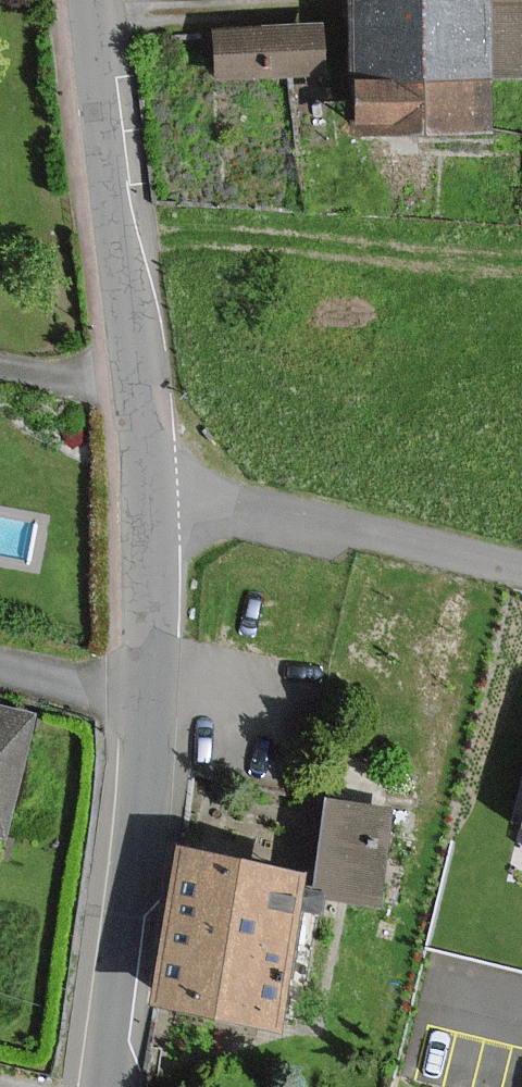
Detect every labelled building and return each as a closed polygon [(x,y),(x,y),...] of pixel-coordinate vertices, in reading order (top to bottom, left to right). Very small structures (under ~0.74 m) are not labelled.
[(128,7),(220,3),(223,87),(328,83),(325,4),(356,3),(362,132),(497,126),(495,81),(521,80),(521,0),(128,0),(128,7)] [(0,706),(0,834),(14,838),(43,716),(0,706)] [(404,814),(332,804),(319,901),(391,911),(404,814)] [(317,876),(190,854),(163,1010),(290,1032),(317,876)]
